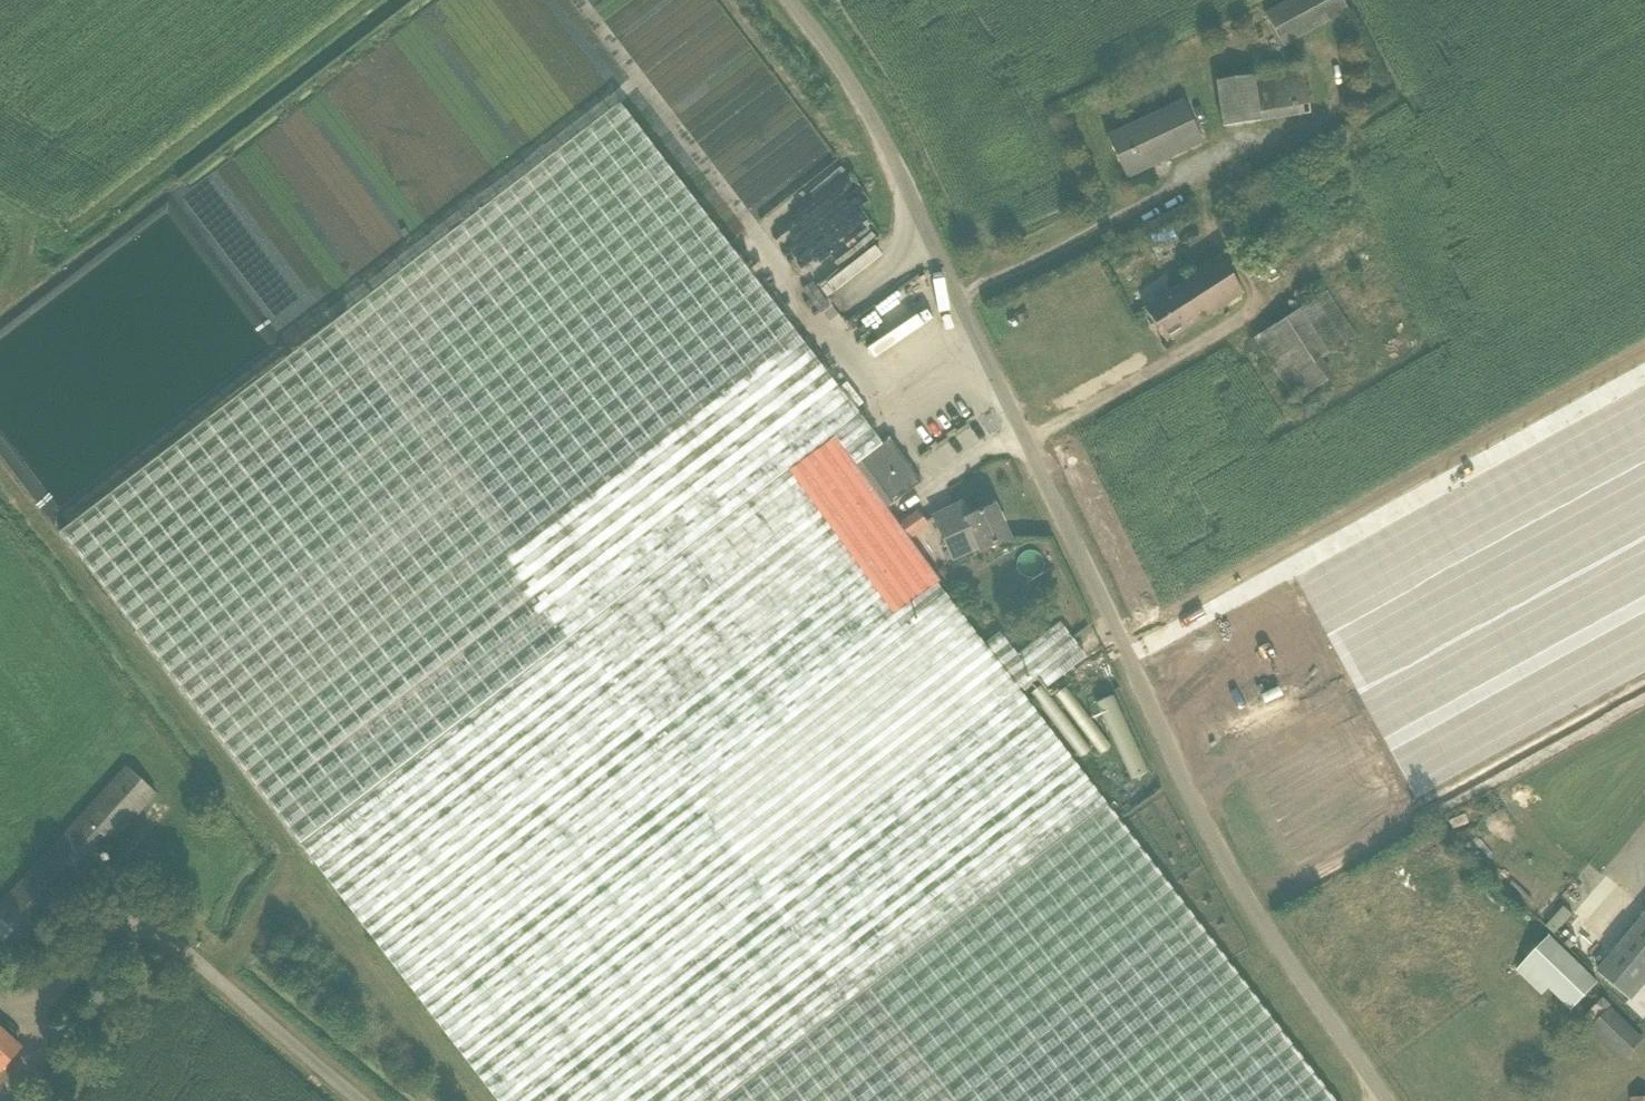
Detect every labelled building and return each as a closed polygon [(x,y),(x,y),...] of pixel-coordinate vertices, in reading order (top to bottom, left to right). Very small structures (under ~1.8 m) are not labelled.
[(835,161),(717,0),(597,0),(791,266),(872,207),(848,175),(839,181),(828,166),(835,161)] [(1345,12),(1339,0),(1278,0),(1259,9),(1277,46),(1345,12)] [(1310,114),(1303,68),(1216,81),(1223,127),(1310,114)] [(1183,102),(1107,137),(1126,178),(1203,142),(1183,102)] [(864,459),(882,446),(619,103),(61,532),(300,844),(833,434),(887,508),(892,504),(880,487),(883,485),(864,459)] [(309,319),(368,277),(353,256),(353,257),(338,236),(326,244),(322,238),(302,252),(313,268),(303,275),(317,294),(300,306),(309,319)] [(1221,259),(1144,308),(1166,343),(1243,293),(1221,259)] [(1329,288),(1251,330),(1289,400),(1329,378),(1317,355),(1354,335),(1329,288)] [(1019,691),(1035,678),(1017,655),(999,632),(983,644),(937,584),(940,582),(887,508),(833,434),(300,844),(497,1100),(1334,1100),(1019,691)] [(880,487),(892,504),(922,482),(890,439),(882,446),(864,459),(883,485),(880,487)] [(932,517),(945,546),(972,533),(981,552),(1009,539),(994,506),(967,519),(960,504),(932,517)] [(1047,687),(1086,657),(1059,622),(1017,655),(1035,678),(1038,676),(1047,687)] [(1111,692),(1093,700),(1129,779),(1147,771),(1111,692)] [(23,940),(156,794),(127,767),(0,906),(0,919),(23,940)] [(1599,973),(1631,1000),(1644,984),(1644,918),(1599,973)] [(1551,936),(1525,963),(1574,1010),(1600,983),(1551,936)] [(1625,1059),(1644,1039),(1611,1009),(1593,1028),(1625,1059)] [(21,1048),(0,1030),(0,1071),(21,1048)]
